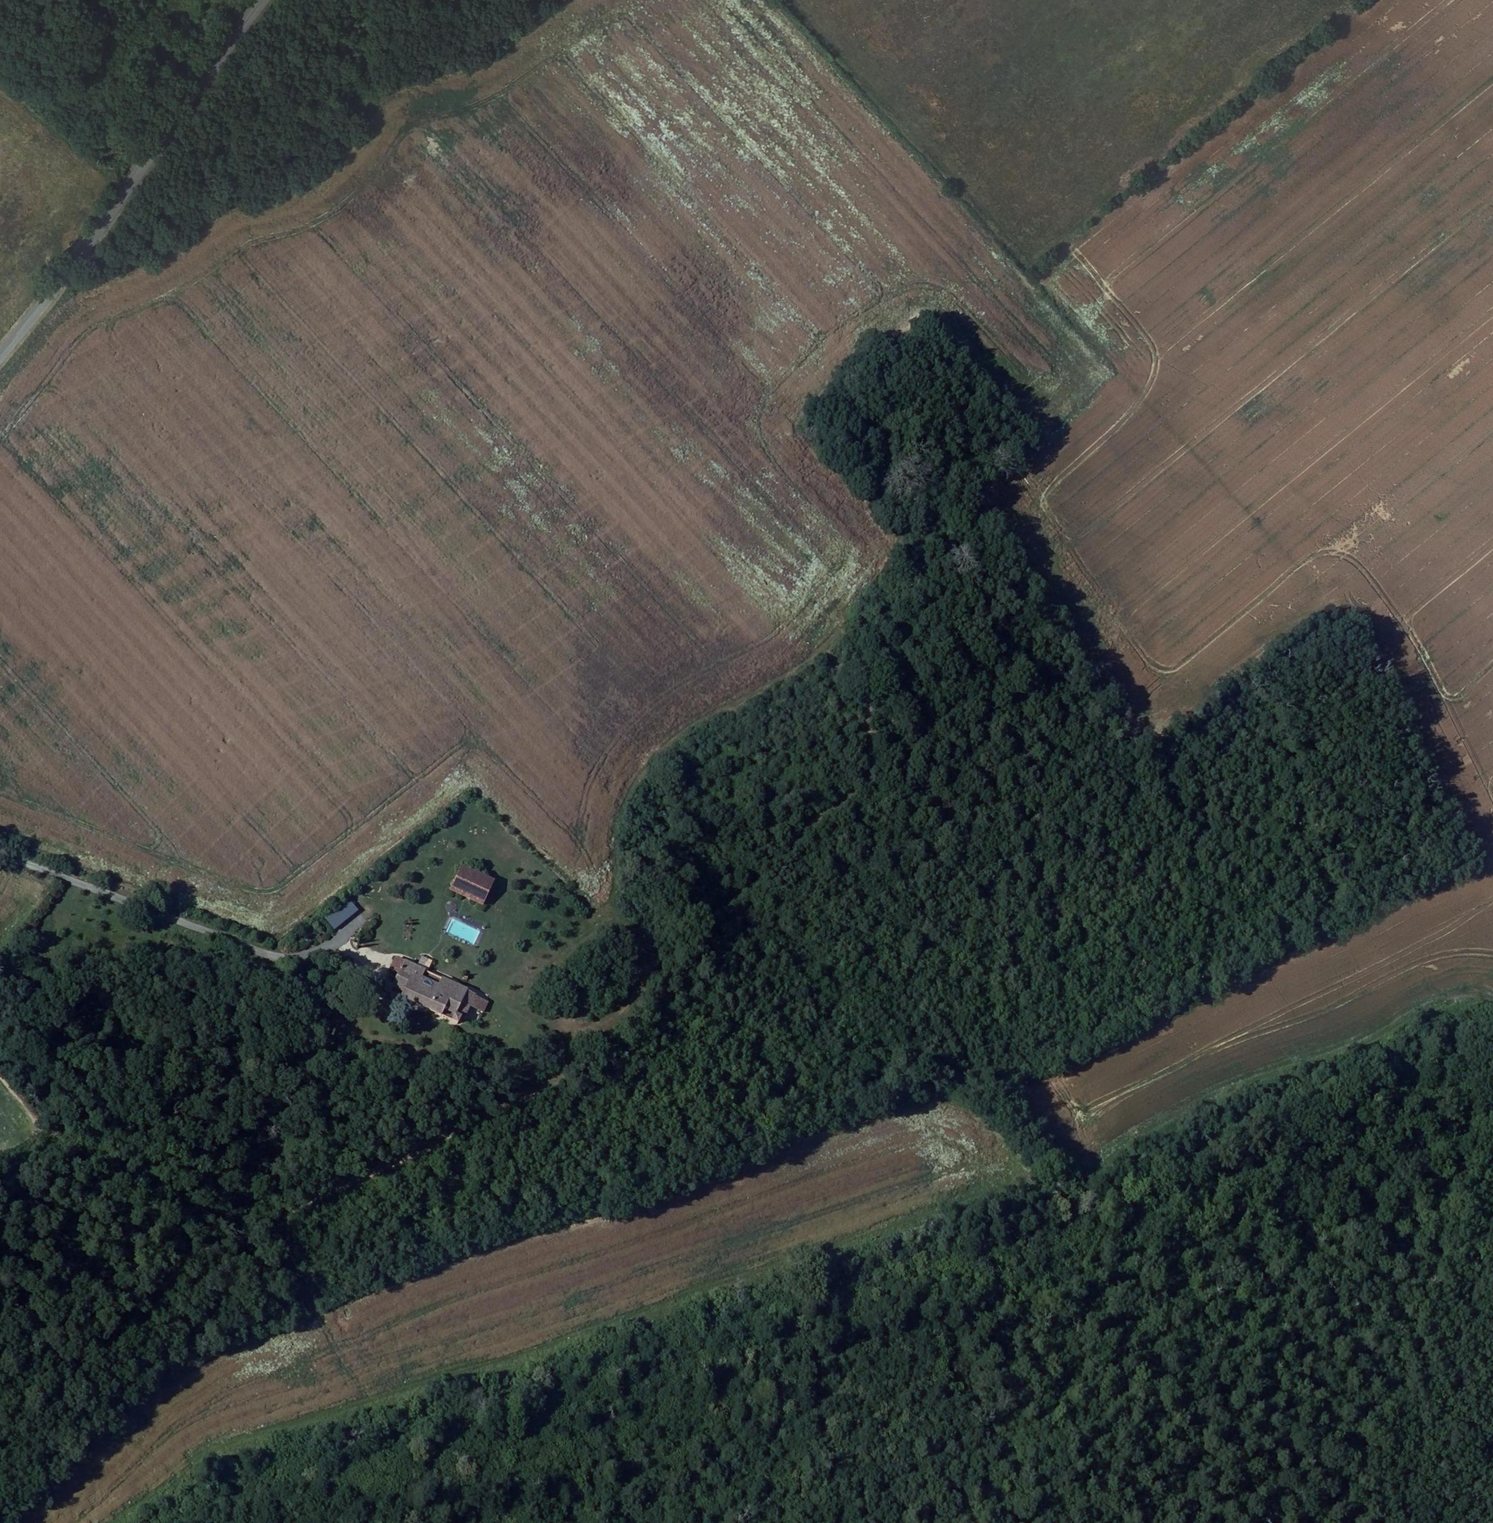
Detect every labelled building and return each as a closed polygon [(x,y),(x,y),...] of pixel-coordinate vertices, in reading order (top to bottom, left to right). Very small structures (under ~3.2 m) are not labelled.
[(448,887),(481,903),(491,883),(457,867),(448,887)] [(324,919),(334,931),(359,912),(349,899),(324,919)] [(384,989),(383,993),(455,1024),(457,1021),(472,1028),(483,1003),(469,998),(471,992),(393,958),(378,986),(384,989)]
